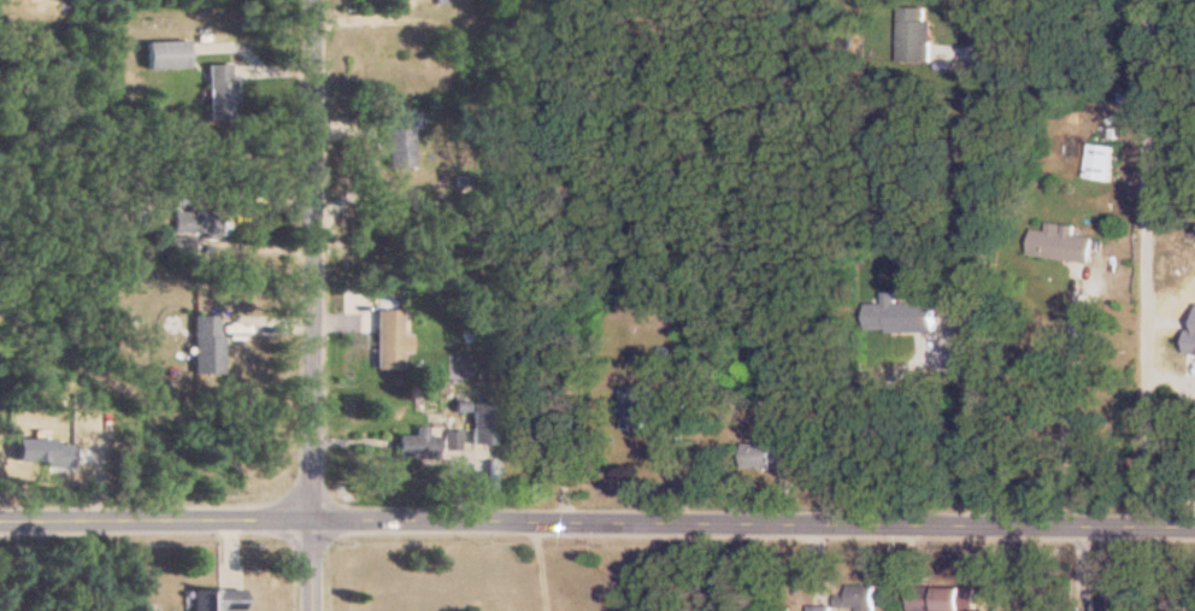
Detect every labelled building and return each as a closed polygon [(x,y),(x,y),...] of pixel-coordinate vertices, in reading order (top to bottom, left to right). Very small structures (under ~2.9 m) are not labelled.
[(904,6),(904,60),(937,60),(937,19),(932,19),(932,6),(904,6)] [(146,69),(189,69),(189,41),(146,41),(146,69)] [(235,64),(208,64),(208,121),(235,121),(235,64)] [(387,105),(387,167),(414,167),(414,105),(387,105)] [(1117,180),(1120,144),(1093,142),(1089,178),(1117,180)] [(219,212),(171,211),(171,238),(161,238),(161,255),(191,256),(191,235),(227,235),(227,223),(219,223),(219,212)] [(1080,224),(1053,221),(1052,229),(1036,228),(1034,255),(1096,261),(1099,236),(1079,234),(1080,224)] [(872,303),(872,332),(939,331),(939,301),(901,302),(901,292),(886,292),(887,303),(872,303)] [(401,309),(375,309),(375,369),(401,369),(401,309)] [(193,374),(221,374),(221,316),(193,316),(193,374)] [(499,403),(472,403),(472,444),(499,444),(499,403)] [(438,457),(438,434),(428,434),(428,426),(415,426),(415,434),(398,434),(398,457),(438,457)] [(537,431),(537,458),(555,458),(555,431),(537,431)] [(776,441),(747,441),(747,467),(798,467),(798,433),(776,433),(776,441)] [(851,583),(851,594),(840,594),(840,607),(859,607),(859,610),(878,610),(878,583),(851,583)] [(912,585),(912,610),(968,610),(968,585),(912,585)] [(191,610),(226,610),(245,610),(245,588),(191,588),(191,610)] [(1133,588),(1103,588),(1103,610),(1133,610),(1133,588)]
